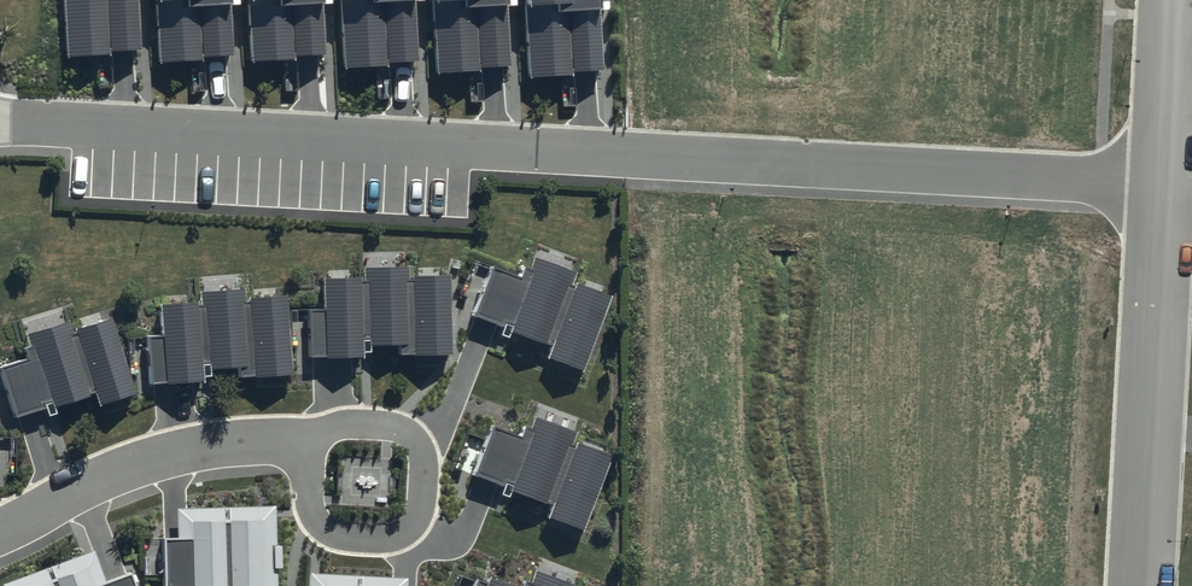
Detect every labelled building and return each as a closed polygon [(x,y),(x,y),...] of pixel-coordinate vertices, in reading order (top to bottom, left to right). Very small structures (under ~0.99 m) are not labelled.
[(63,53),(106,51),(106,46),(135,45),(132,0),(61,0),(63,53)] [(158,60),(199,58),(199,51),(227,50),(224,0),(155,0),(158,60)] [(250,60),(292,58),(291,52),(319,50),(317,0),(247,0),(250,60)] [(341,65),(383,63),(383,57),(411,56),(408,0),(338,0),(341,65)] [(435,71),(476,69),(476,62),(504,61),(501,0),(505,0),(431,0),(435,71)] [(527,76),(569,73),(568,67),(596,66),(594,3),(606,3),(606,0),(524,0),(527,76)] [(542,353),(580,368),(609,295),(571,281),(574,272),(529,255),(521,275),(490,263),(471,313),(547,342),(542,353)] [(397,355),(449,353),(447,273),(406,275),(405,264),(362,265),(362,272),(317,274),(320,357),(368,356),(367,345),(397,345),(397,355)] [(236,376),(289,372),(283,292),(241,295),(241,285),(197,288),(198,295),(153,298),(159,382),(207,378),(206,368),(236,366),(236,376)] [(108,314),(72,325),(68,315),(21,330),(29,356),(0,365),(0,373),(14,416),(93,391),(97,404),(133,392),(108,314)] [(492,421),(472,474),(547,503),(543,514),(579,528),(608,453),(573,439),(576,430),(533,413),(524,434),(492,421)] [(271,503),(174,507),(175,536),(161,536),(163,585),(271,585),(274,585),(271,503)] [(0,580),(0,582),(1,585),(135,585),(129,569),(102,579),(91,548),(0,580)] [(577,583),(532,566),(524,585),(576,585),(577,583)] [(307,571),(307,585),(404,585),(404,575),(307,571)] [(484,574),(480,585),(516,585),(484,574)]
